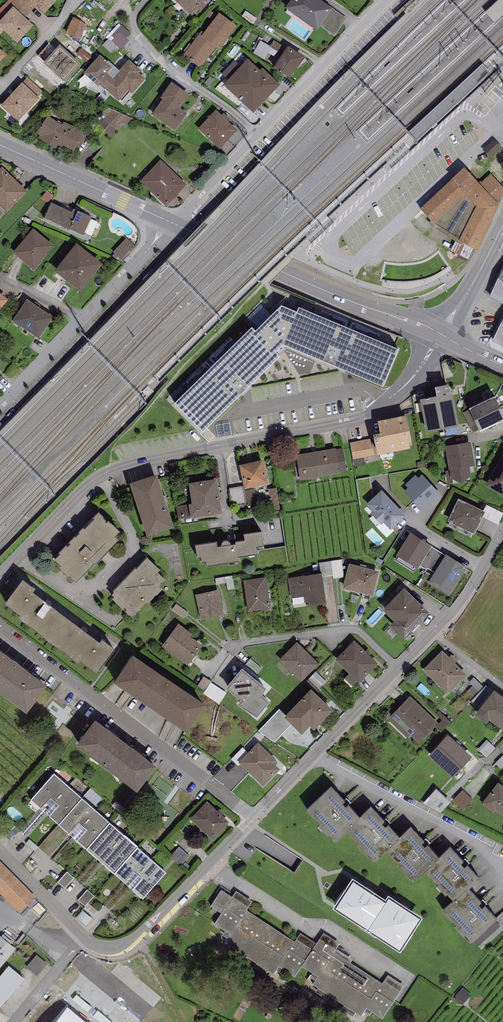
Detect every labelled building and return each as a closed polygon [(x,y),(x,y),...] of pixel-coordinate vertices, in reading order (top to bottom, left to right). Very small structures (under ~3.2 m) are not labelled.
[(19,2),(17,0),(8,0),(0,9),(0,18),(2,20),(13,8),(19,2)] [(28,0),(20,0),(19,2),(13,8),(25,18),(36,7),(28,0)] [(36,7),(44,15),(58,0),(28,0),(36,7)] [(192,17),(207,0),(172,0),(192,17)] [(318,0),(292,0),(285,9),(317,31),(320,26),(333,9),(329,6),(328,7),(318,0)] [(502,19),(502,0),(496,0),(484,11),(496,25),(502,19)] [(13,8),(2,20),(0,22),(0,29),(17,44),(34,27),(25,18),(13,8)] [(346,19),(333,9),(320,26),(334,36),(346,19)] [(202,32),(183,55),(200,69),(216,49),(219,51),(237,28),(220,14),(204,34),(202,32)] [(73,18),(68,30),(70,31),(68,35),(80,41),(87,25),(73,18)] [(122,26),(103,46),(110,53),(117,46),(121,50),(129,41),(126,39),(130,34),(122,26)] [(287,49),(274,40),(270,47),(271,47),(270,48),(283,56),(287,49)] [(270,47),(261,41),(254,54),(264,60),(270,48),(271,47),(270,47)] [(80,65),(60,47),(44,65),(64,83),(80,65)] [(304,59),(288,48),(287,49),(283,56),(273,69),(290,80),(304,59)] [(87,63),(91,58),(81,49),(78,53),(79,53),(78,54),(87,63)] [(142,72),(129,60),(119,72),(109,62),(108,63),(100,56),(84,74),(98,87),(101,84),(106,89),(105,90),(119,102),(128,92),(132,95),(146,80),(140,74),(142,72)] [(229,81),(241,68),(234,61),(222,75),(229,81)] [(260,72),(248,61),(241,68),(229,81),(224,86),(254,113),(280,86),(263,70),(260,72)] [(405,133),(415,143),(492,73),(483,63),(405,133)] [(28,77),(22,83),(38,99),(43,93),(28,77)] [(22,83),(0,107),(18,123),(24,116),(25,116),(40,100),(38,99),(22,83)] [(190,96),(172,83),(161,99),(164,101),(153,116),(175,131),(187,114),(180,110),(190,96)] [(128,127),(134,119),(113,110),(98,125),(111,138),(124,124),(128,127)] [(238,132),(216,111),(197,131),(220,152),(238,132)] [(83,134),(84,132),(64,123),(62,125),(47,117),(34,137),(72,157),(77,148),(80,149),(86,135),(83,134)] [(483,151),(491,159),(502,148),(494,140),(483,151)] [(187,186),(161,161),(140,183),(166,208),(187,186)] [(0,170),(0,207),(7,213),(27,192),(2,168),(0,170)] [(479,185),(464,169),(420,211),(429,220),(429,225),(462,246),(463,244),(478,252),(493,222),(492,222),(499,207),(496,203),(479,185)] [(479,185),(496,203),(502,197),(502,188),(491,174),(479,185)] [(72,214),(51,204),(44,220),(70,231),(70,230),(83,236),(91,218),(74,210),(72,214)] [(54,247),(32,230),(13,254),(33,272),(54,247)] [(136,248),(127,239),(114,253),(121,260),(130,251),(131,253),(136,248)] [(102,266),(77,246),(55,273),(81,294),(102,266)] [(489,298),(502,304),(502,269),(489,298)] [(0,295),(0,312),(9,302),(0,295)] [(54,318),(27,300),(12,322),(39,340),(54,318)] [(252,331),(174,407),(203,435),(280,359),(275,355),(284,348),(383,389),(398,352),(298,311),(297,315),(281,309),(255,334),(252,331)] [(492,342),(502,347),(502,320),(492,342)] [(449,388),(435,391),(436,398),(420,401),(427,435),(459,429),(452,395),(450,396),(449,388)] [(480,435),(502,424),(502,417),(495,400),(469,412),(480,435)] [(406,418),(378,423),(380,437),(373,438),(377,458),(410,452),(409,445),(411,445),(406,418)] [(371,439),(350,443),(353,460),(374,456),(371,439)] [(471,443),(445,447),(449,472),(446,472),(447,484),(453,484),(452,480),(462,486),(471,477),(469,468),(475,467),(471,443)] [(296,457),(300,481),(347,473),(343,449),(296,457)] [(502,497),(502,455),(485,487),(502,497)] [(239,467),(245,491),(269,486),(263,462),(239,467)] [(416,476),(405,486),(408,489),(404,492),(422,512),(440,495),(422,476),(419,479),(416,476)] [(157,478),(130,486),(147,539),(174,530),(157,478)] [(217,481),(189,486),(192,506),(189,507),(191,520),(222,515),(217,481)] [(405,517),(381,492),(367,506),(373,513),(371,516),(381,526),(384,524),(390,531),(405,517)] [(483,512),(458,500),(447,523),(449,524),(448,526),(471,537),(472,535),(474,536),(483,518),(485,513),(483,512)] [(483,512),(485,513),(483,518),(498,525),(502,515),(502,514),(486,505),(483,512)] [(60,558),(55,563),(61,569),(60,570),(62,573),(61,574),(73,585),(74,583),(76,585),(95,566),(118,543),(114,540),(119,535),(109,524),(107,525),(98,516),(94,521),(95,522),(85,533),(83,531),(59,556),(60,558)] [(432,547),(410,534),(394,560),(414,572),(416,570),(418,571),(420,566),(432,547)] [(216,546),(195,549),(197,561),(201,561),(202,566),(207,565),(207,569),(239,564),(238,560),(258,557),(257,550),(264,549),(262,535),(244,538),(245,543),(235,545),(236,547),(231,548),(230,546),(229,545),(228,544),(227,544),(226,544),(225,544),(223,545),(222,545),(221,546),(221,547),(222,549),(217,550),(216,546)] [(438,551),(432,547),(420,566),(427,570),(427,569),(438,551)] [(446,556),(438,551),(427,569),(435,574),(446,556)] [(467,569),(446,556),(435,574),(428,584),(449,596),(450,593),(451,594),(467,569)] [(135,571),(113,594),(114,595),(112,597),(114,599),(112,601),(132,620),(146,605),(148,606),(162,592),(159,589),(166,582),(158,574),(160,572),(147,560),(136,571),(135,571)] [(323,581),(342,580),(341,563),(322,565),(323,581)] [(349,565),(343,590),(372,598),(379,573),(349,565)] [(322,575),(289,580),(292,600),(306,598),(307,609),(326,606),(322,575)] [(243,582),(248,613),(270,610),(266,579),(243,582)] [(35,593),(22,584),(5,608),(21,620),(18,623),(33,632),(48,645),(64,655),(78,667),(80,664),(96,677),(115,652),(102,643),(99,646),(32,597),(35,593)] [(429,615),(404,590),(382,612),(394,624),(390,629),(403,641),(429,615)] [(196,596),(201,621),(224,616),(218,591),(196,596)] [(193,635),(178,625),(161,649),(187,667),(202,646),(190,638),(193,635)] [(354,642),(335,662),(349,675),(345,680),(353,687),(358,683),(359,685),(378,665),(354,642)] [(297,644),(276,665),(285,674),(288,671),(301,683),(319,665),(297,644)] [(442,652),(423,671),(448,696),(467,676),(455,665),(457,662),(451,656),(448,658),(442,652)] [(26,719),(47,692),(0,656),(0,699),(26,719)] [(132,659),(114,687),(187,736),(206,709),(132,659)] [(267,692),(241,672),(226,691),(241,703),(239,707),(257,721),(270,705),(261,698),(267,692)] [(316,672),(310,678),(320,688),(326,682),(316,672)] [(204,677),(198,686),(204,690),(210,682),(204,677)] [(211,683),(203,694),(219,705),(227,694),(211,683)] [(333,712),(311,691),(287,716),(284,719),(290,725),(302,737),(310,729),(314,733),(333,712)] [(494,692),(475,717),(486,726),(489,722),(502,733),(502,699),(494,692)] [(438,725),(409,697),(387,721),(407,740),(410,736),(419,745),(438,725)] [(287,716),(279,710),(259,732),(274,742),(290,725),(284,719),(287,716)] [(95,724),(76,750),(137,796),(156,771),(126,748),(130,742),(124,737),(119,743),(95,724)] [(448,736),(429,758),(454,779),(472,758),(448,736)] [(496,749),(487,740),(477,750),(486,759),(496,749)] [(258,744),(239,764),(263,787),(280,770),(273,764),(276,761),(258,744)] [(31,796),(59,821),(82,795),(54,770),(31,796)] [(360,811),(331,781),(330,781),(306,804),(320,818),(318,820),(327,829),(328,827),(336,835),(346,825),(360,812),(360,811)] [(498,784),(482,805),(493,814),(495,812),(502,818),(502,788),(498,784)] [(436,787),(423,801),(441,811),(450,800),(436,787)] [(455,805),(468,812),(474,799),(462,793),(455,805)] [(59,821),(86,845),(109,819),(82,795),(59,821)] [(207,798),(190,817),(212,837),(229,819),(207,798)] [(371,801),(360,811),(360,812),(346,825),(359,839),(358,840),(366,850),(368,848),(375,855),(387,845),(400,832),(400,831),(371,801)] [(86,845),(114,869),(137,843),(109,819),(86,845)] [(411,821),(400,831),(400,832),(387,845),(399,859),(398,861),(406,869),(408,868),(415,875),(426,865),(439,852),(411,821)] [(449,841),(439,852),(426,865),(439,879),(436,882),(445,891),(448,889),(454,895),(468,882),(468,883),(479,872),(449,841)] [(114,869),(143,895),(166,870),(137,843),(114,869)] [(173,857),(184,868),(192,860),(182,849),(173,857)] [(20,910),(35,895),(0,859),(0,890),(20,910)] [(69,875),(59,886),(67,892),(76,881),(69,875)] [(385,903),(352,881),(334,910),(366,932),(385,903)] [(468,883),(468,882),(454,895),(443,906),(456,920),(454,921),(463,930),(465,929),(472,937),(497,914),(468,883)] [(232,895),(221,887),(210,904),(220,911),(213,922),(226,931),(221,938),(230,944),(227,948),(239,956),(242,952),(256,961),(253,965),(266,972),(268,969),(273,972),(278,965),(295,976),(302,964),(313,971),(307,980),(318,986),(315,990),(327,998),(330,994),(345,1004),(342,1007),(353,1014),(356,1010),(361,1014),(364,1011),(369,1014),(372,1010),(382,1017),(404,984),(388,973),(382,982),(350,960),(352,957),(336,947),(339,941),(323,931),(316,942),(300,932),(295,939),(247,907),(252,899),(236,889),(232,895)] [(88,893),(80,904),(88,910),(96,898),(88,893)] [(385,903),(366,932),(400,954),(422,921),(389,899),(385,903)] [(84,914),(79,921),(85,925),(90,919),(84,914)] [(475,942),(482,948),(502,927),(502,926),(497,920),(475,942)] [(0,934),(0,966),(16,947),(0,934)] [(29,968),(38,978),(49,968),(39,958),(29,968)] [(8,964),(0,973),(0,1004),(23,977),(8,964)] [(463,985),(453,995),(463,1004),(473,994),(463,985)] [(56,1021),(85,1021),(68,1008),(56,1021)]
